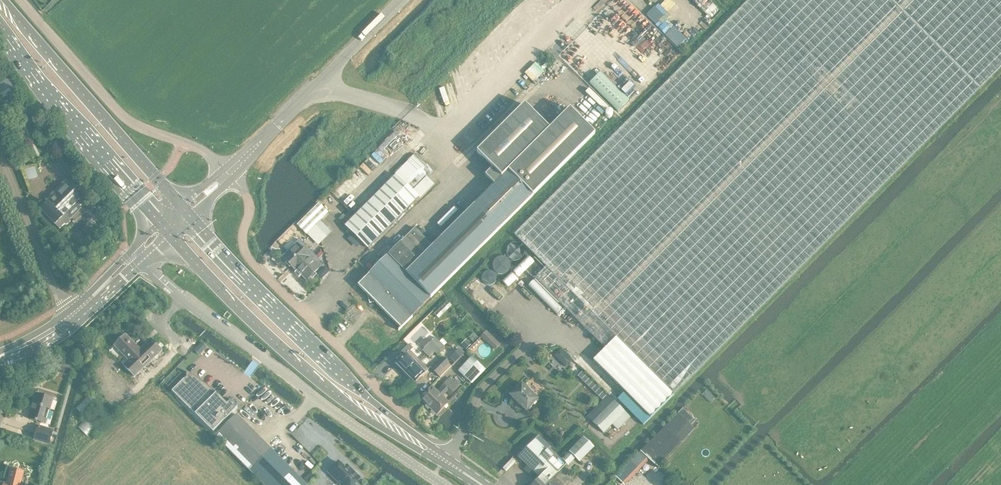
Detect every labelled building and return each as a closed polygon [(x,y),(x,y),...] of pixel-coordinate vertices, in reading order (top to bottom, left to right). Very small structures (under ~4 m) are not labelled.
[(546,267),(674,395),(1000,67),(1000,0),(749,0),(514,235),(546,267)] [(600,72),(589,84),(618,111),(628,100),(626,97),(617,89),(600,72)] [(636,87),(627,78),(617,89),(626,97),(636,87)] [(375,302),(401,328),(413,317),(412,317),(595,134),(570,109),(549,130),(525,105),(477,152),(492,168),(485,175),(494,184),(432,246),(415,228),(368,274),(369,275),(358,285),(367,294),(369,304),(375,302)] [(345,226),(368,248),(418,198),(396,175),(345,226)] [(48,203),(40,211),(55,225),(59,229),(64,224),(67,224),(71,221),(71,218),(66,213),(75,204),(78,206),(81,206),(86,201),(86,198),(84,196),(70,182),(48,203)] [(331,209),(336,204),(328,196),(323,201),(331,209)] [(306,235),(315,225),(320,221),(328,212),(319,203),(297,225),(306,235)] [(332,232),(320,221),(315,225),(327,237),(332,232)] [(297,244),(282,258),(291,267),(294,264),(302,272),(300,274),(307,280),(320,268),(316,264),(320,261),(305,245),(301,249),(297,245),(301,241),(300,239),(300,240),(300,241),(297,244)] [(567,310),(605,349),(593,361),(625,392),(651,418),(674,395),(546,267),(535,278),(567,310)] [(134,377),(162,351),(151,340),(140,350),(126,335),(115,345),(129,361),(124,366),(134,377)] [(424,349),(422,350),(426,354),(439,341),(435,337),(430,343),(424,349)] [(439,341),(426,354),(429,358),(434,352),(437,355),(445,347),(439,341)] [(404,357),(396,365),(405,374),(419,360),(410,351),(412,349),(408,344),(400,353),(404,357)] [(432,369),(440,377),(451,366),(448,363),(449,363),(443,357),(432,369)] [(470,358),(458,371),(470,382),(472,384),(484,371),(483,369),(470,358)] [(419,360),(405,374),(415,383),(428,370),(425,366),(419,360)] [(186,371),(186,376),(171,391),(213,432),(237,408),(229,400),(229,401),(226,399),(221,399),(204,383),(186,371)] [(449,378),(440,387),(442,389),(441,390),(444,394),(446,392),(450,397),(459,388),(449,378)] [(527,389),(522,384),(511,395),(526,410),(537,399),(532,394),(532,392),(529,389),(527,389)] [(437,415),(448,403),(442,396),(444,394),(441,390),(438,393),(432,387),(420,399),(437,415)] [(625,392),(618,400),(643,425),(651,418),(625,392)] [(45,424),(53,399),(37,395),(30,419),(45,424)] [(614,401),(593,423),(603,433),(612,424),(618,430),(631,417),(625,412),(614,401)] [(655,467),(698,424),(682,408),(639,451),(640,452),(649,460),(655,467)] [(224,427),(215,436),(264,484),(307,484),(237,414),(224,427)] [(35,440),(49,444),(53,431),(39,427),(35,440)] [(535,439),(518,457),(527,465),(535,473),(535,474),(552,456),(548,452),(546,450),(550,446),(539,435),(537,437),(535,439)] [(569,452),(579,462),(594,448),(583,437),(569,452)] [(640,452),(631,461),(640,470),(649,460),(640,452)] [(533,484),(547,484),(548,484),(553,479),(565,466),(566,465),(554,454),(553,455),(552,456),(535,474),(540,478),(533,484)] [(347,465),(344,468),(339,462),(329,472),(342,484),(353,484),(360,478),(359,477),(359,474),(356,471),(353,471),(352,470),(351,471),(346,467),(348,466),(347,465)] [(4,484),(20,484),(23,472),(12,469),(8,484),(4,484)]
